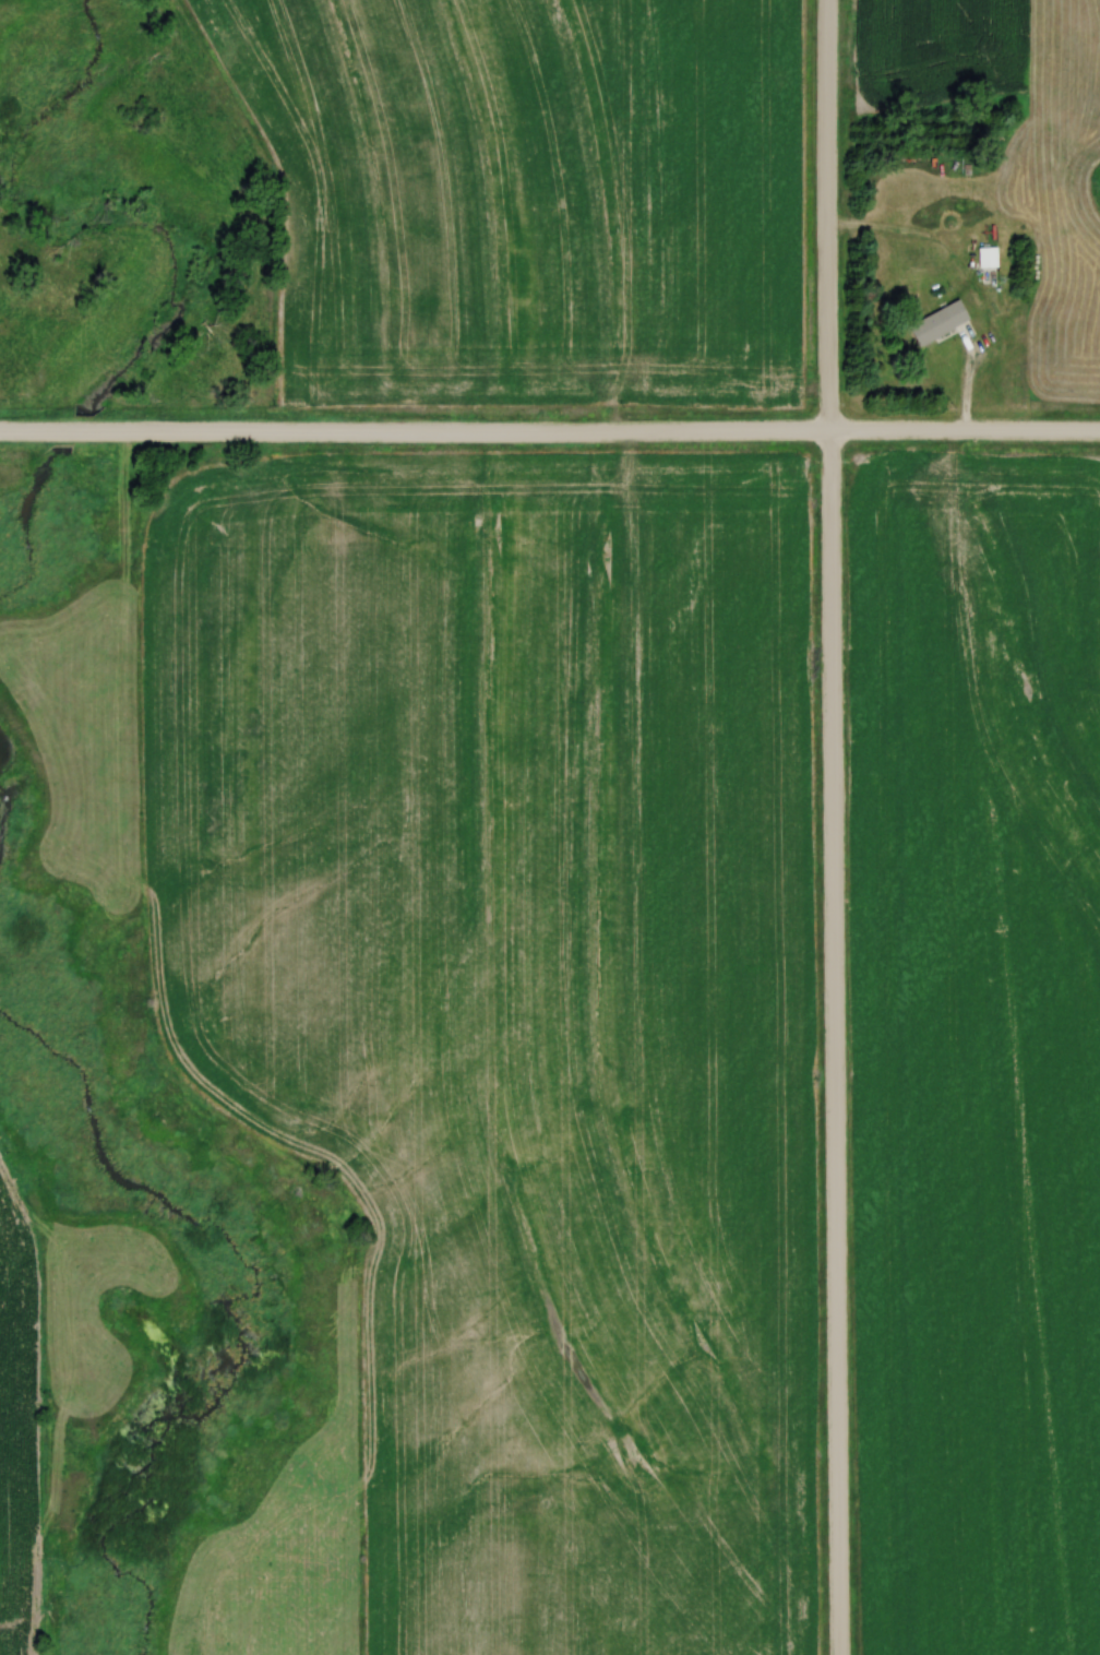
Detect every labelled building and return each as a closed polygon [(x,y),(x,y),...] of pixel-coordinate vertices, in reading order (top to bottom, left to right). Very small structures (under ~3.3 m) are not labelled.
[(981,246),(981,266),(1001,266),(1001,246),(981,246)] [(923,345),(976,319),(965,298),(913,323),(923,345)]
